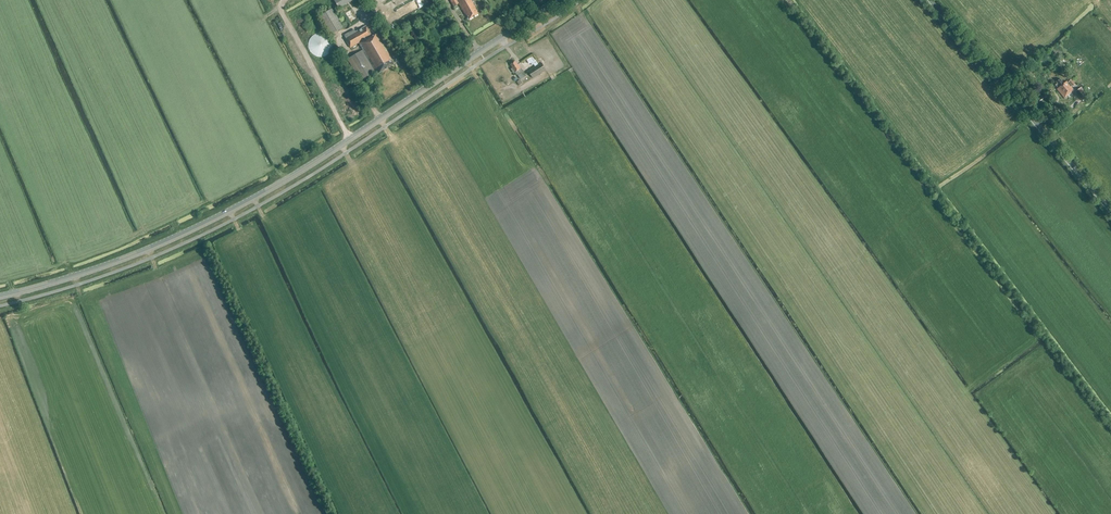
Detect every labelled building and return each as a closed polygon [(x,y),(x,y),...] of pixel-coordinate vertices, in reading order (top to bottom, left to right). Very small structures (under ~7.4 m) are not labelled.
[(338,8),(353,0),(334,0),(338,8)] [(470,0),(452,0),(450,1),(454,7),(458,4),(465,15),(466,14),(469,19),(478,14),(475,9),(476,9),(470,0)] [(330,35),(343,28),(332,8),(319,16),(330,35)] [(372,36),(366,25),(356,31),(354,29),(344,35),(346,39),(345,39),(351,48),(359,42),(377,74),(378,74),(394,65),(388,56),(389,55),(377,34),(372,36)] [(320,57),(323,56),(326,55),(329,53),(331,51),(332,48),(332,45),(332,42),(331,39),(329,36),(326,35),(323,33),(320,33),(317,33),(314,35),(312,36),(310,39),(309,42),(308,45),(309,48),(310,51),(312,53),(314,55),(317,56),(320,57)] [(360,81),(373,73),(375,72),(363,50),(347,59),(360,81)] [(526,60),(529,64),(535,60),(532,56),(526,60)] [(518,65),(515,62),(511,65),(513,68),(511,69),(514,73),(516,72),(521,79),(526,76),(523,71),(522,71),(521,69),(518,65)] [(533,78),(546,70),(542,63),(528,71),(533,78)] [(1064,83),(1060,79),(1056,82),(1060,86),(1057,89),(1064,98),(1074,90),(1071,87),(1072,86),(1072,87),(1075,84),(1071,79),(1068,82),(1068,83),(1066,81),(1064,83)] [(1075,92),(1082,100),(1088,96),(1081,87),(1075,92)]
